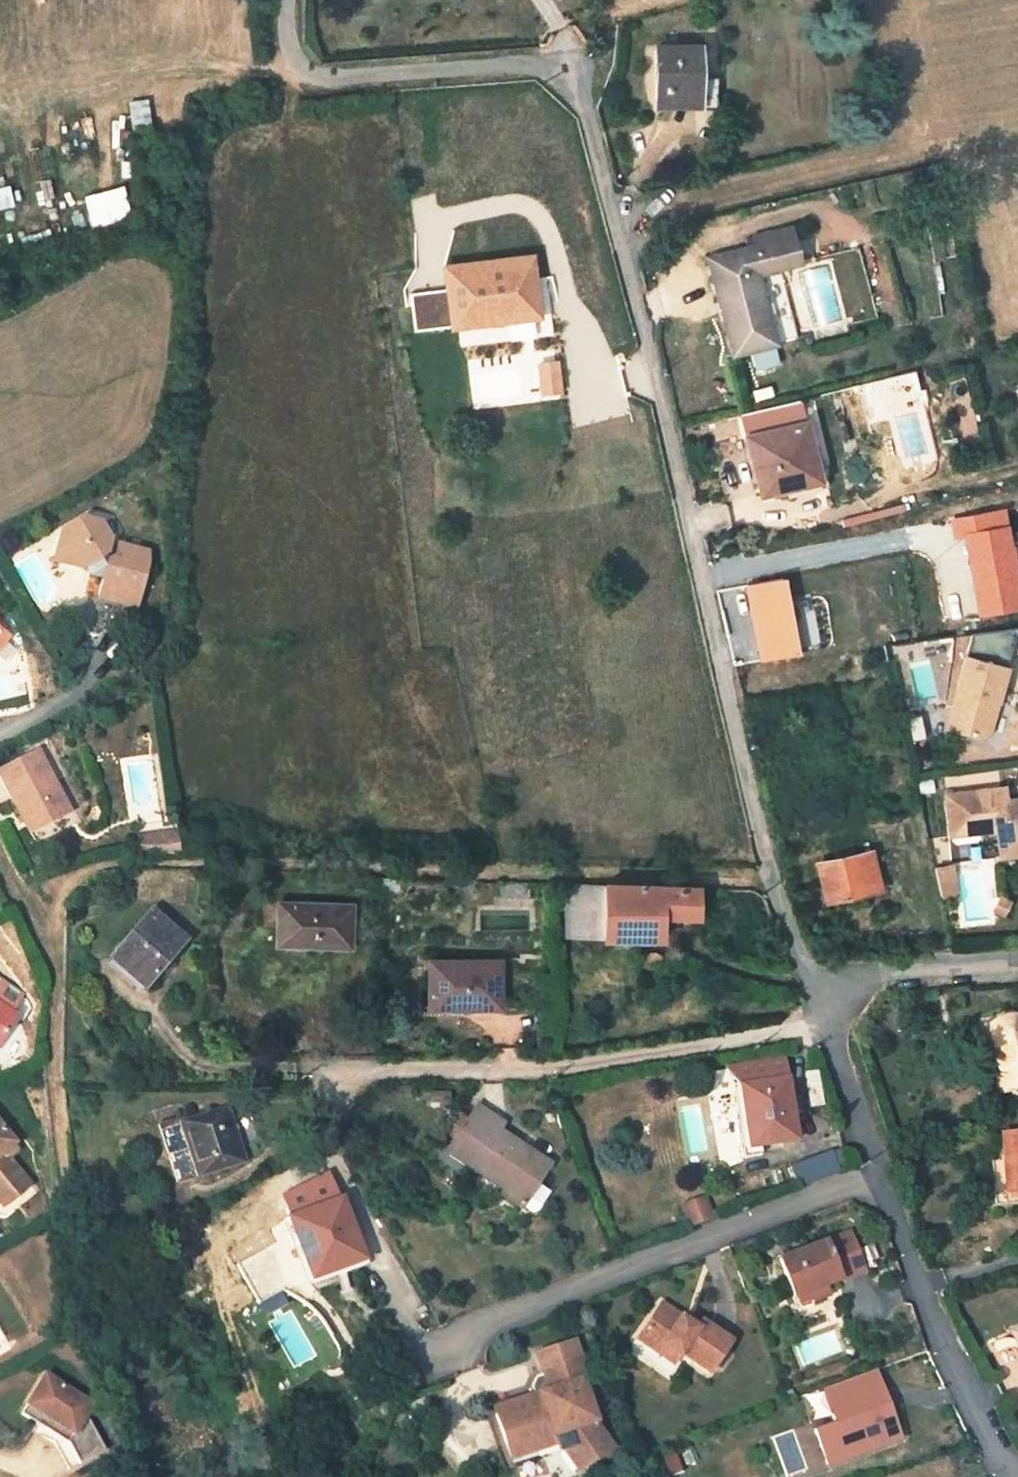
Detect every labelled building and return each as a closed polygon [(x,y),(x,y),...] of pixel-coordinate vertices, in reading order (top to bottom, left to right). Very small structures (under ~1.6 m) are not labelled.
[(695,99),(694,47),(654,47),(655,100),(674,100),(695,99)] [(488,168),(486,158),(475,159),(476,170),(488,168)] [(941,164),(921,168),(923,178),(944,173),(941,164)] [(921,168),(902,172),(904,183),(923,178),(921,168)] [(945,260),(938,221),(926,222),(933,261),(945,260)] [(787,226),(748,237),(751,246),(789,236),(787,226)] [(797,263),(789,236),(751,246),(759,273),(797,263)] [(759,273),(751,246),(707,259),(732,355),(749,350),(773,344),(777,343),(759,273)] [(504,260),(444,267),(452,326),(478,323),(476,311),(510,307),(504,260)] [(413,294),(415,327),(449,326),(447,293),(413,294)] [(510,307),(476,311),(478,323),(512,320),(510,307)] [(779,364),(773,344),(749,350),(755,370),(779,364)] [(804,422),(746,436),(761,494),(787,488),(818,480),(810,448),(804,422)] [(825,484),(816,447),(810,448),(818,480),(820,486),(825,484)] [(818,480),(787,488),(788,493),(820,486),(818,480)] [(1006,528),(986,531),(983,514),(953,519),(956,537),(965,536),(973,578),(1004,573),(1000,551),(1010,549),(1006,528)] [(99,522),(83,518),(61,531),(56,549),(65,564),(83,569),(84,568),(89,576),(102,580),(98,596),(135,605),(147,562),(147,551),(119,544),(117,555),(108,560),(105,554),(109,539),(99,522)] [(65,564),(56,549),(53,561),(65,564)] [(1015,571),(1011,549),(1010,549),(1000,551),(1004,573),(1015,571)] [(796,654),(782,577),(746,584),(761,661),(796,654)] [(9,636),(0,629),(0,647),(9,636)] [(998,666),(965,657),(951,709),(959,710),(953,730),(980,737),(989,732),(996,704),(992,703),(995,693),(999,694),(1006,667),(998,666)] [(953,730),(959,710),(951,709),(946,728),(953,730)] [(39,751),(0,771),(0,778),(11,799),(20,794),(38,826),(69,810),(39,751)] [(1006,800),(1005,787),(992,788),(1006,800)] [(945,794),(949,826),(976,822),(977,832),(996,830),(1000,856),(1017,853),(1017,798),(1006,800),(992,788),(945,794)] [(38,826),(20,794),(11,799),(29,831),(38,826)] [(976,822),(949,826),(951,835),(977,832),(976,822)] [(158,837),(139,836),(139,854),(157,855),(158,837)] [(179,837),(158,837),(157,855),(181,855),(179,837)] [(870,852),(818,864),(826,902),(870,893),(867,883),(877,881),(870,852)] [(879,891),(877,881),(867,883),(870,893),(879,891)] [(698,888),(566,883),(564,938),(661,939),(661,917),(697,917),(697,913),(698,888)] [(711,913),(711,888),(698,888),(697,913),(711,913)] [(1009,901),(1001,896),(994,910),(1002,915),(1009,901)] [(310,907),(303,907),(303,904),(257,903),(255,924),(278,924),(276,943),(349,947),(351,906),(310,905),(310,907)] [(184,941),(150,911),(109,958),(145,988),(184,941)] [(657,953),(653,953),(652,953),(648,954),(644,958),(642,961),(643,965),(643,968),(647,972),(651,974),(653,973),(656,973),(659,972),(662,968),(663,963),(662,958),(660,956),(657,953)] [(499,961),(435,961),(435,973),(428,973),(428,1003),(464,1004),(464,1007),(499,1007),(499,961)] [(16,1015),(0,1004),(0,1041),(16,1015)] [(989,1026),(1005,1088),(1017,1085),(1017,1018),(989,1026)] [(794,1140),(783,1059),(725,1067),(738,1087),(742,1115),(755,1118),(759,1145),(794,1140)] [(449,1092),(429,1092),(429,1102),(449,1102),(449,1092)] [(504,1125),(476,1106),(446,1151),(503,1188),(500,1193),(530,1213),(534,1213),(538,1210),(550,1192),(537,1184),(550,1165),(499,1132),(504,1125)] [(245,1162),(227,1107),(179,1122),(159,1128),(177,1183),(197,1176),(197,1177),(245,1162)] [(759,1145),(755,1118),(742,1115),(747,1146),(759,1145)] [(178,1118),(158,1124),(159,1128),(179,1122),(178,1118)] [(0,1126),(0,1203),(3,1206),(29,1183),(7,1158),(16,1150),(11,1144),(14,1142),(0,1126)] [(1003,1134),(1006,1191),(1017,1190),(1017,1133),(1003,1134)] [(838,1172),(830,1152),(805,1161),(813,1182),(838,1172)] [(813,1182),(805,1161),(791,1166),(798,1187),(813,1182)] [(290,1215),(341,1196),(331,1173),(284,1194),(290,1215)] [(363,1259),(341,1196),(290,1215),(278,1227),(279,1240),(238,1265),(257,1299),(311,1274),(312,1277),(363,1259)] [(6,1217),(10,1214),(3,1206),(0,1203),(0,1216),(6,1217)] [(864,1270),(850,1232),(779,1260),(793,1298),(811,1290),(814,1300),(828,1295),(825,1285),(864,1270)] [(683,1318),(661,1303),(637,1339),(658,1353),(663,1345),(679,1355),(680,1353),(684,1356),(709,1373),(731,1341),(706,1324),(701,1320),(700,1322),(696,1327),(683,1318)] [(700,1322),(686,1313),(683,1318),(696,1327),(700,1322)] [(574,1340),(535,1353),(542,1372),(542,1374),(545,1380),(537,1394),(532,1395),(528,1396),(524,1406),(518,1408),(508,1403),(499,1406),(495,1415),(505,1444),(515,1449),(554,1435),(568,1430),(573,1445),(582,1459),(593,1460),(607,1451),(609,1440),(595,1421),(596,1421),(582,1379),(587,1378),(581,1359),(574,1340)] [(679,1355),(663,1345),(658,1353),(673,1363),(679,1355)] [(900,1439),(876,1368),(846,1380),(855,1406),(858,1414),(846,1419),(839,1421),(852,1456),(870,1449),(871,1450),(900,1439)] [(86,1413),(92,1403),(45,1374),(26,1404),(49,1418),(44,1428),(68,1443),(79,1464),(105,1449),(86,1413)] [(545,1380),(542,1374),(535,1376),(530,1387),(532,1395),(537,1394),(545,1380)] [(528,1396),(508,1403),(518,1408),(524,1406),(528,1396)] [(49,1418),(26,1404),(20,1413),(44,1428),(49,1418)] [(858,1414),(855,1406),(843,1410),(846,1419),(858,1414)] [(284,1429),(293,1425),(287,1413),(279,1417),(284,1429)] [(79,1464),(68,1443),(44,1428),(40,1433),(42,1434),(54,1442),(69,1469),(79,1464)] [(573,1445),(568,1430),(554,1435),(557,1444),(559,1450),(563,1449),(573,1445)] [(554,1435),(515,1449),(505,1444),(510,1459),(557,1444),(554,1435)] [(593,1460),(582,1459),(573,1445),(563,1449),(578,1471),(593,1460)] [(677,1457),(673,1446),(660,1450),(670,1476),(682,1471),(677,1457)] [(695,1466),(690,1452),(677,1457),(682,1471),(695,1466)] [(774,1467),(761,1473),(763,1476),(778,1476),(774,1467)]
